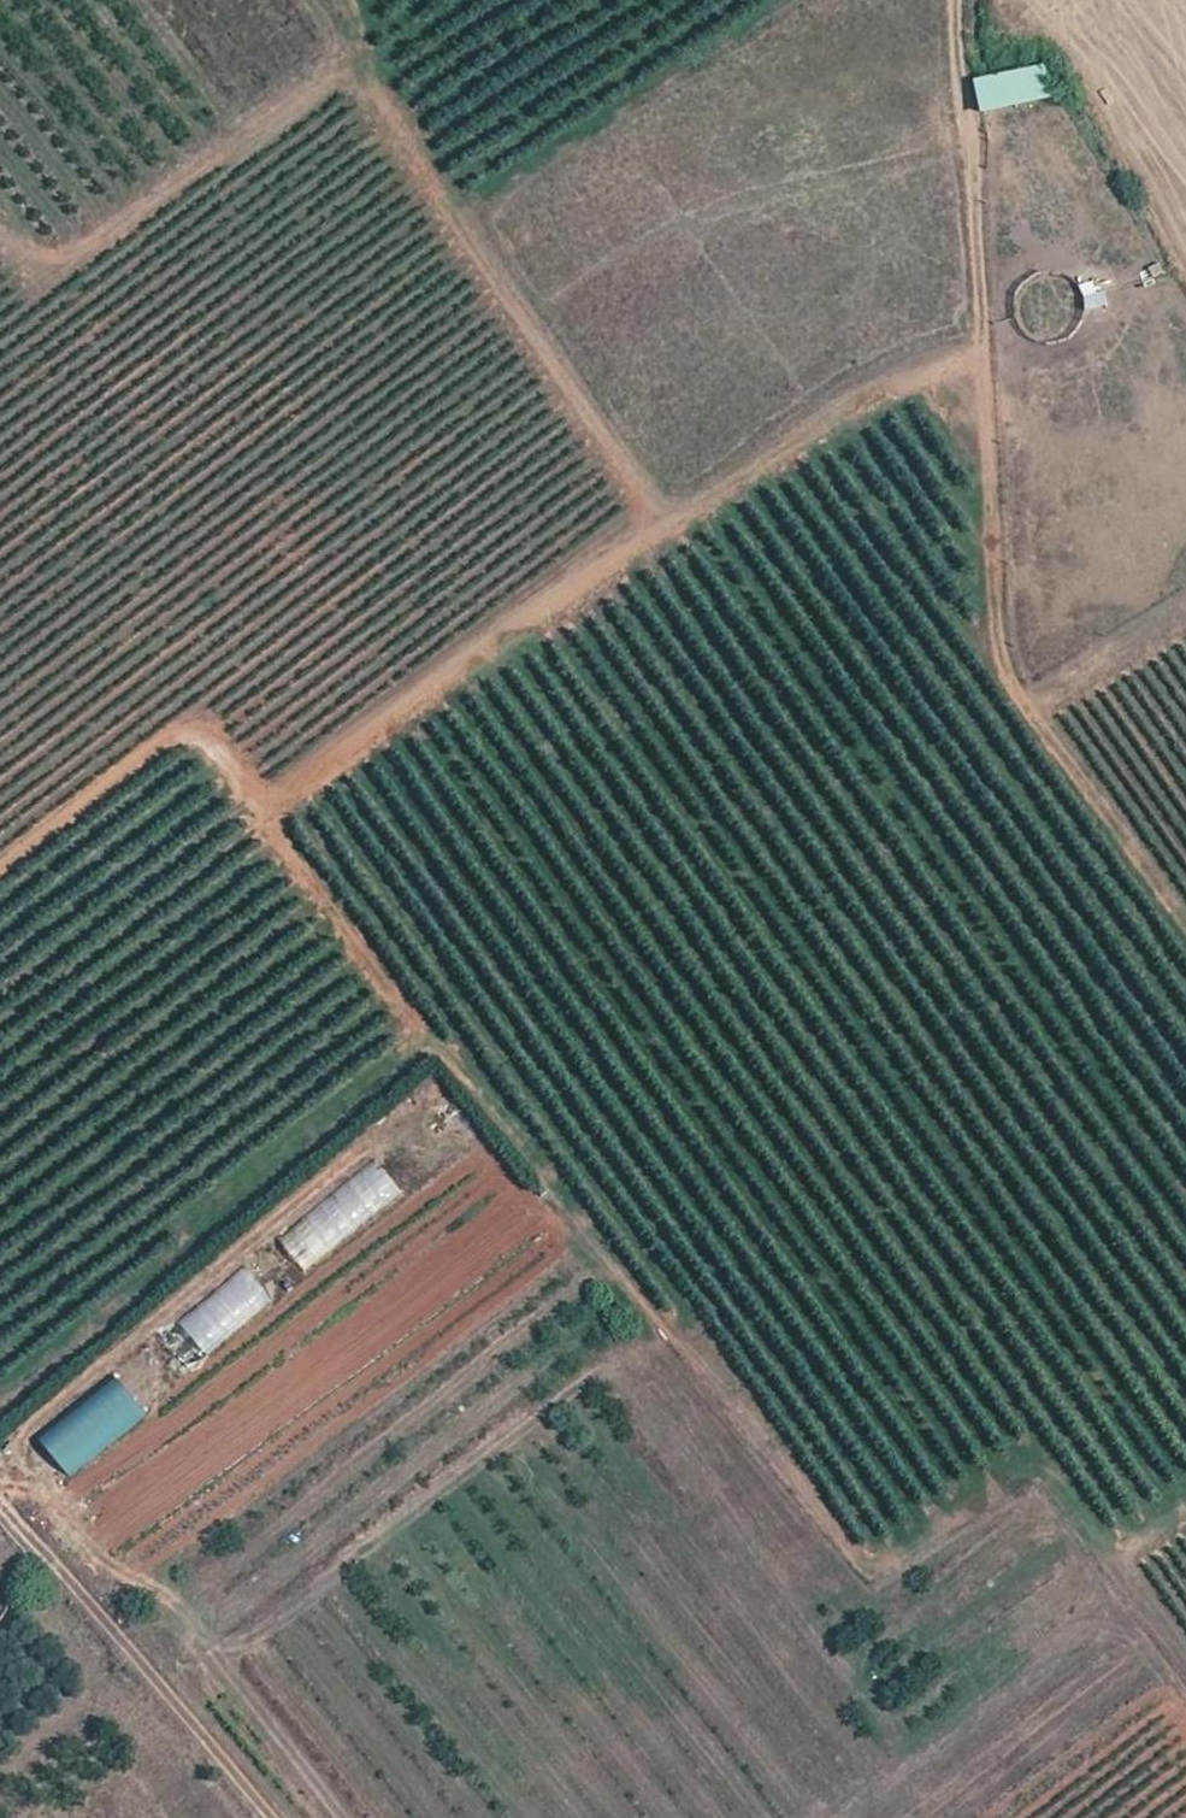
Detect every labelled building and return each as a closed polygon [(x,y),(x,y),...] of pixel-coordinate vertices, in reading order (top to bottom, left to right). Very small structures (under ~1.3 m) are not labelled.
[(978,114),(1051,98),(1043,62),(970,78),(978,114)] [(1106,308),(1103,284),(1080,286),(1083,311),(1106,308)] [(273,1235),(296,1269),(403,1197),(380,1163),(273,1235)] [(186,1370),(271,1298),(244,1266),(159,1339),(186,1370)] [(70,1477),(143,1410),(111,1375),(38,1442),(70,1477)]
